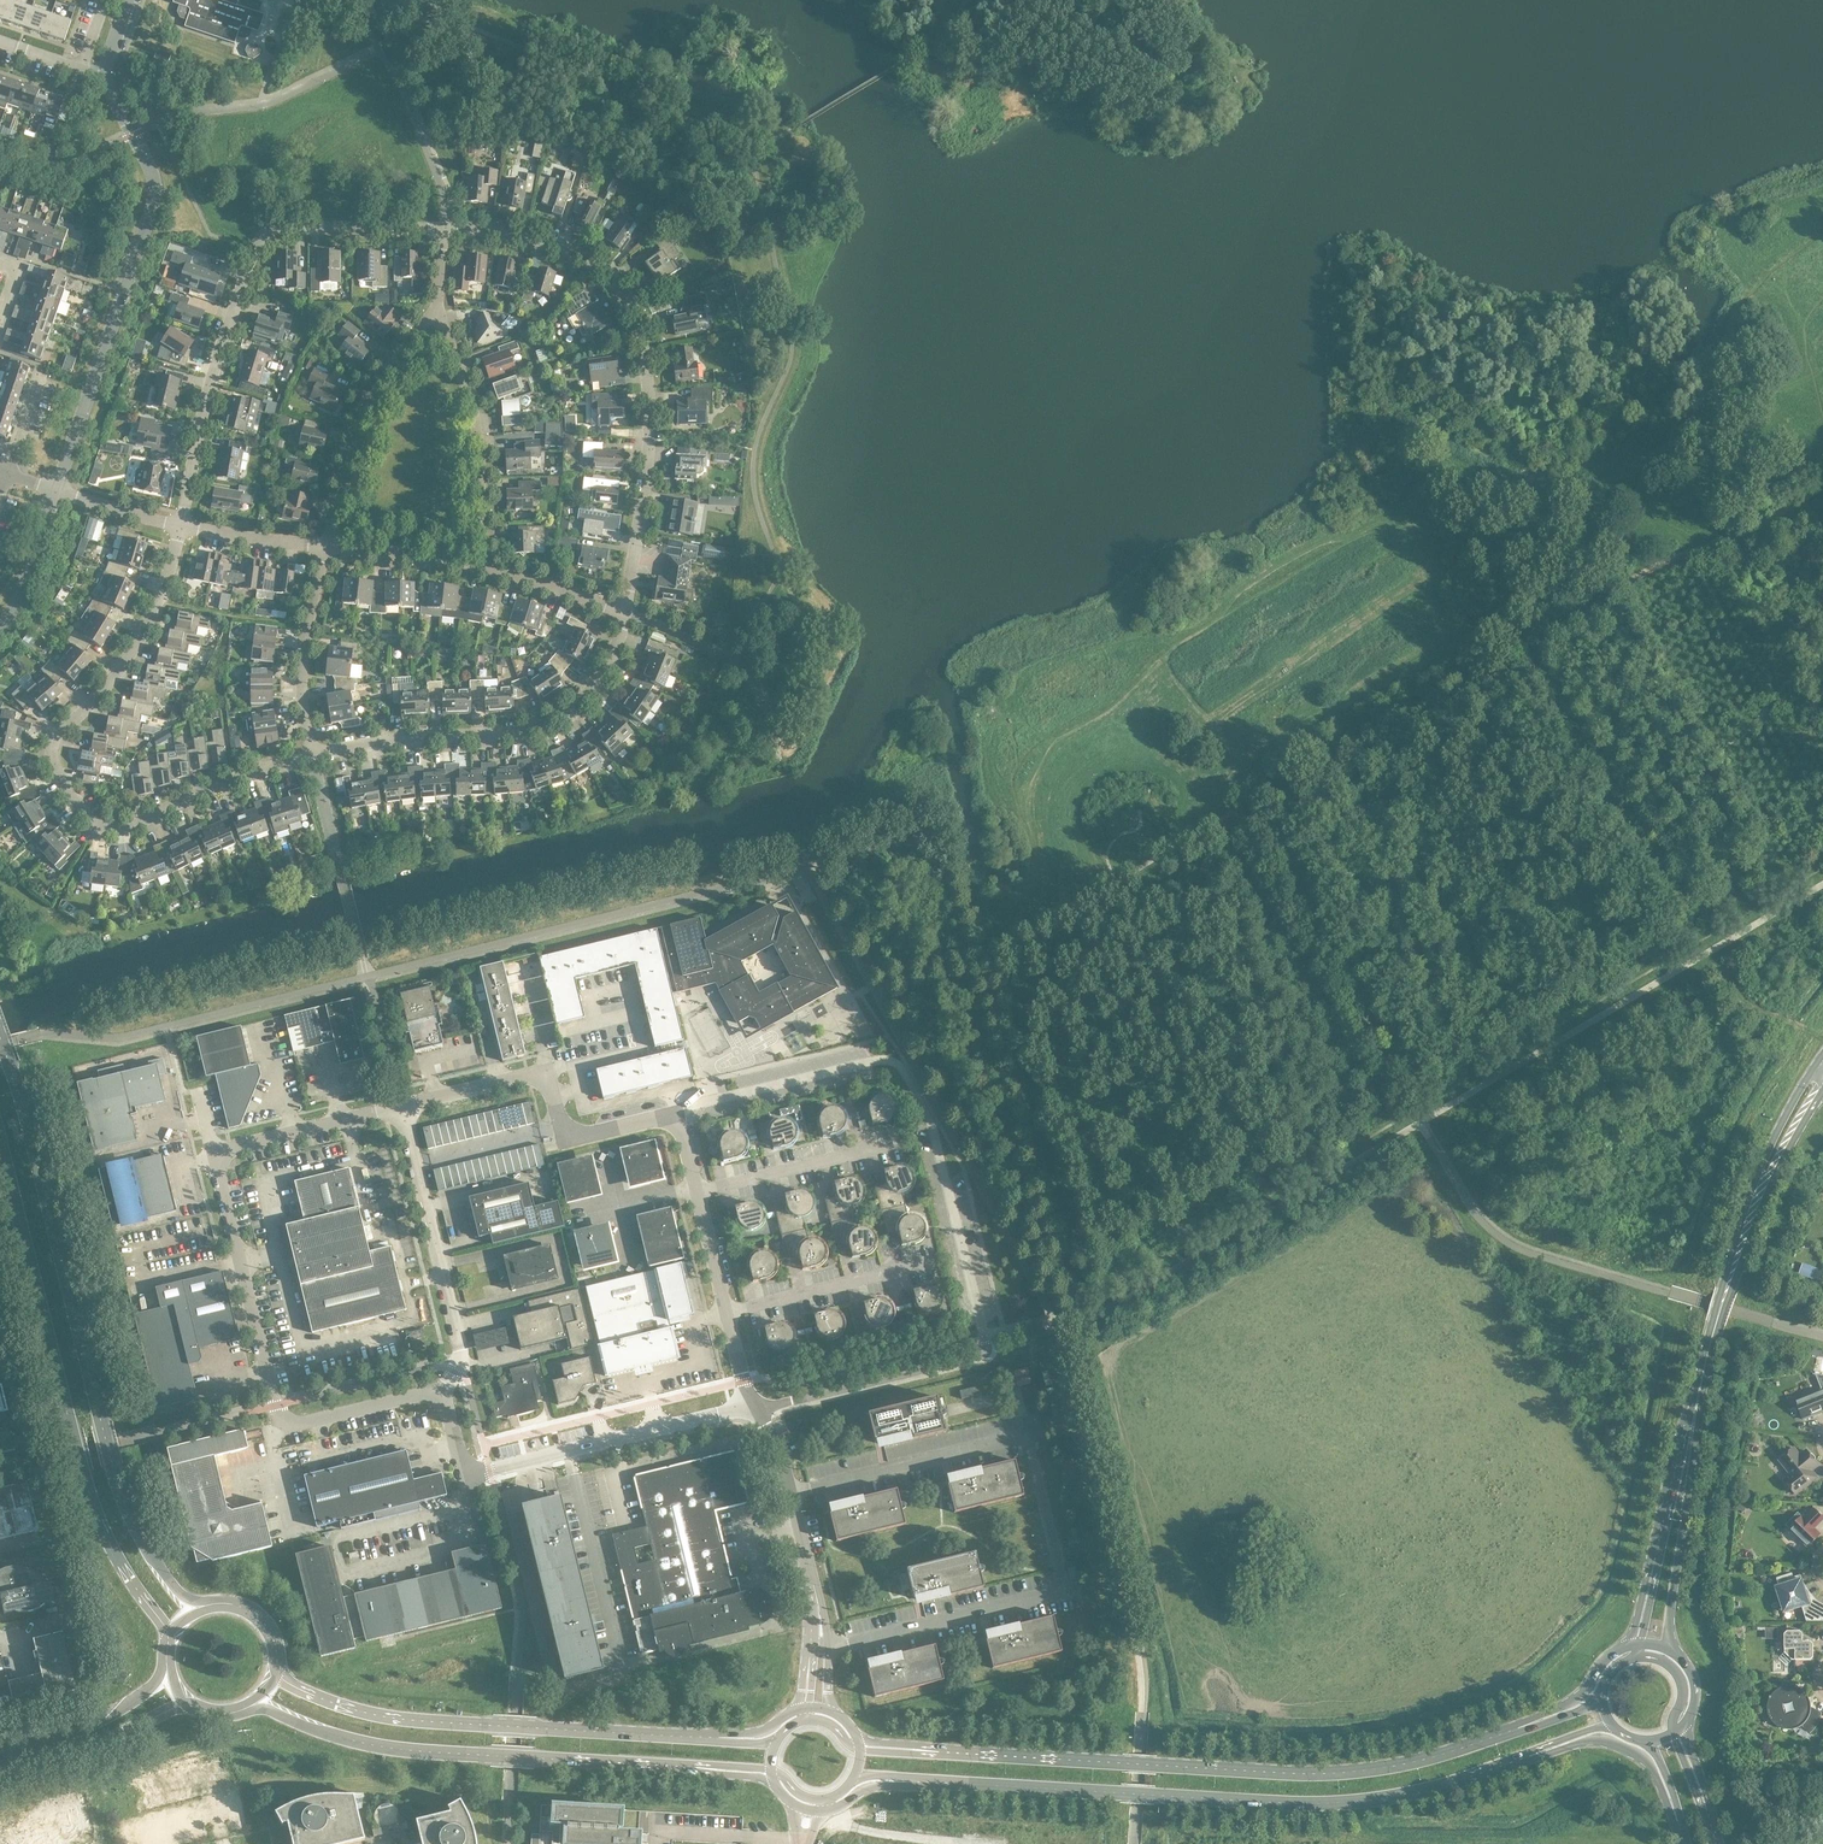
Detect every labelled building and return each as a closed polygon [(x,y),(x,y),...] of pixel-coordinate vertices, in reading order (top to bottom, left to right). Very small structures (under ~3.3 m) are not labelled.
[(12,0),(0,0),(0,19),(6,21),(13,0),(12,0)] [(32,7),(13,0),(6,21),(25,27),(32,7)] [(172,3),(181,6),(178,13),(180,16),(187,19),(184,27),(234,44),(237,36),(244,38),(247,37),(250,30),(258,33),(264,15),(259,13),(262,3),(257,1),(257,0),(174,0),(172,3)] [(51,13),(32,7),(25,27),(44,34),(51,13)] [(71,20),(51,13),(44,34),(64,41),(71,20)] [(248,55),(247,56),(248,57),(253,59),(259,56),(260,51),(260,50),(258,50),(257,47),(252,45),(249,47),(247,52),(248,55)] [(171,55),(156,50),(156,51),(154,58),(154,59),(168,64),(171,55)] [(2,78),(0,84),(0,108),(5,110),(7,104),(14,82),(2,78)] [(27,86),(14,82),(7,104),(19,108),(27,86)] [(39,91),(27,86),(19,108),(32,112),(39,91)] [(51,95),(39,91),(32,112),(44,116),(51,95)] [(64,99),(51,95),(44,116),(42,122),(55,127),(64,99)] [(494,133),(493,142),(501,142),(502,134),(494,133)] [(469,177),(467,201),(485,203),(487,185),(495,186),(497,171),(481,170),(481,178),(469,177)] [(570,194),(570,193),(569,193),(576,174),(566,171),(563,181),(558,179),(559,178),(556,177),(555,178),(550,176),(541,204),(554,208),(552,214),(554,215),(554,214),(559,216),(561,217),(567,200),(568,201),(569,201),(569,200),(570,200),(571,199),(572,198),(572,197),(572,196),(572,195),(571,195),(571,194),(570,194)] [(507,189),(504,205),(521,208),(524,193),(531,194),(535,175),(527,174),(525,183),(505,179),(503,188),(507,189)] [(614,179),(607,192),(613,195),(620,182),(614,179)] [(578,196),(573,213),(579,215),(576,222),(590,229),(604,201),(598,198),(595,205),(578,196)] [(104,208),(113,211),(115,204),(107,201),(104,208)] [(0,208),(0,230),(2,231),(9,211),(0,208)] [(2,231),(2,234),(0,238),(0,240),(5,241),(8,233),(14,235),(21,215),(9,211),(2,231)] [(33,219),(21,215),(14,235),(20,237),(17,246),(23,248),(25,242),(26,239),(33,219)] [(605,236),(604,236),(623,250),(623,249),(622,248),(633,233),(640,238),(650,225),(642,219),(637,227),(620,215),(619,215),(621,216),(606,237),(605,236)] [(44,223),(33,219),(26,239),(37,243),(44,223)] [(56,227),(44,223),(37,243),(49,247),(56,227)] [(68,231),(56,227),(49,247),(48,250),(46,255),(52,257),(54,249),(61,251),(61,250),(65,238),(68,231)] [(676,242),(667,229),(655,243),(656,244),(661,252),(644,264),(659,284),(663,281),(663,282),(666,280),(665,280),(681,269),(674,260),(680,256),(673,245),(676,242)] [(68,239),(65,238),(61,250),(64,251),(59,266),(72,271),(81,243),(69,239),(68,239)] [(191,258),(174,252),(171,262),(185,266),(180,283),(199,290),(198,292),(206,294),(207,293),(213,295),(219,276),(205,271),(205,272),(199,270),(199,269),(189,265),(191,258)] [(296,253),(295,253),(277,253),(276,263),(273,263),(273,280),(289,280),(289,289),(304,289),(304,274),(296,273),(296,253)] [(319,292),(319,290),(337,291),(337,282),(339,282),(339,255),(329,255),(329,253),(319,253),(319,269),(311,269),(311,292),(319,292)] [(359,253),(359,279),(372,280),(372,287),(387,287),(387,267),(379,266),(379,253),(359,253)] [(394,262),(394,281),(402,282),(402,278),(412,278),(412,294),(422,294),(422,277),(417,277),(417,254),(401,254),(401,262),(394,262)] [(458,268),(456,290),(467,291),(468,282),(484,283),(486,257),(467,255),(466,268),(458,268)] [(500,259),(494,285),(507,287),(506,293),(517,295),(520,281),(513,279),(516,262),(500,259)] [(80,263),(78,270),(85,272),(87,266),(80,263)] [(529,275),(521,300),(530,303),(534,292),(548,296),(552,284),(560,286),(563,277),(555,275),(555,273),(539,268),(536,277),(529,275)] [(46,278),(44,283),(65,290),(69,278),(48,271),(48,272),(40,269),(38,275),(46,278)] [(65,290),(44,283),(40,295),(61,302),(65,290)] [(153,293),(150,302),(157,304),(160,296),(153,293)] [(189,299),(171,293),(169,300),(179,304),(174,320),(198,328),(204,311),(187,306),(189,299)] [(705,294),(685,298),(689,314),(671,317),(672,319),(670,319),(671,322),(672,322),(675,335),(699,330),(697,323),(706,322),(703,305),(707,305),(705,294)] [(61,302),(40,295),(36,307),(57,313),(61,302)] [(575,306),(567,310),(571,317),(575,315),(582,326),(578,328),(583,337),(587,335),(588,337),(611,324),(598,301),(586,307),(583,301),(579,303),(575,296),(571,299),(575,306)] [(57,313),(36,307),(32,318),(53,325),(57,313)] [(398,316),(386,307),(381,313),(376,309),(365,323),(382,336),(398,316)] [(259,315),(252,337),(253,337),(253,335),(280,343),(284,330),(288,332),(293,317),(278,312),(276,321),(259,315)] [(482,312),(477,320),(474,334),(477,344),(486,345),(500,340),(507,333),(503,324),(503,323),(509,316),(495,313),(493,315),(492,314),(482,312)] [(53,325),(32,318),(28,330),(49,337),(53,325)] [(348,323),(338,335),(346,341),(338,351),(339,352),(339,351),(357,365),(355,368),(355,369),(370,350),(369,350),(369,351),(354,339),(359,332),(348,323)] [(172,350),(169,362),(185,367),(189,353),(187,353),(188,350),(193,342),(171,328),(161,343),(172,350)] [(49,337),(28,330),(24,341),(45,348),(49,337)] [(45,348),(24,341),(20,353),(41,360),(45,348)] [(516,341),(498,347),(499,352),(481,358),(489,379),(516,370),(510,352),(518,348),(516,341)] [(247,351),(243,363),(245,363),(243,368),(242,367),(238,380),(258,386),(267,357),(273,359),(276,351),(260,346),(257,354),(247,351)] [(134,347),(131,357),(141,359),(144,350),(134,347)] [(691,348),(677,350),(679,364),(674,365),(676,382),(698,379),(696,362),(693,363),(691,348)] [(288,363),(282,378),(289,381),(294,371),(299,356),(287,351),(283,361),(288,363)] [(615,358),(589,361),(592,382),(600,380),(601,387),(610,385),(610,386),(611,386),(610,379),(618,378),(615,358)] [(305,359),(302,366),(309,369),(312,362),(305,359)] [(142,360),(141,366),(148,368),(150,362),(142,360)] [(9,361),(5,373),(25,379),(29,367),(9,361)] [(153,364),(151,370),(158,372),(160,366),(153,364)] [(328,375),(314,369),(307,383),(315,387),(310,398),(311,397),(320,402),(318,406),(333,413),(333,412),(334,412),(339,403),(338,402),(343,392),(324,383),(328,375)] [(171,373),(166,372),(164,377),(157,376),(154,387),(160,388),(156,405),(162,407),(162,408),(165,409),(165,407),(175,410),(177,399),(175,398),(179,381),(170,379),(171,373)] [(25,379),(5,373),(1,384),(21,391),(25,379)] [(504,402),(508,403),(503,414),(503,416),(501,417),(502,427),(522,425),(521,415),(519,415),(519,406),(521,405),(525,407),(528,405),(530,402),(529,398),(535,396),(526,373),(492,385),(497,400),(503,398),(504,402)] [(1,384),(0,387),(0,397),(17,403),(21,391),(1,384)] [(706,423),(705,402),(712,402),(711,388),(693,389),(694,399),(687,399),(687,402),(677,402),(677,424),(706,423)] [(608,395),(592,395),(592,409),(598,409),(598,426),(609,426),(609,419),(624,418),(623,401),(608,402),(608,395)] [(0,397),(0,410),(13,414),(17,403),(0,397)] [(234,397),(232,404),(230,404),(231,405),(225,427),(224,427),(247,433),(247,432),(243,431),(243,430),(248,431),(251,431),(252,428),(259,402),(244,398),(244,400),(234,397)] [(280,407),(271,405),(269,414),(277,416),(280,407)] [(0,410),(0,423),(9,426),(13,414),(0,410)] [(279,415),(278,423),(288,425),(290,417),(279,415)] [(155,420),(141,418),(136,443),(152,446),(151,452),(166,454),(171,429),(154,426),(155,420)] [(534,433),(545,433),(562,434),(562,423),(535,422),(534,433)] [(0,423),(0,436),(5,438),(9,426),(0,423)] [(564,425),(564,434),(573,434),(574,426),(564,425)] [(327,432),(303,427),(299,446),(322,452),(327,432)] [(610,429),(598,428),(598,435),(610,436),(610,429)] [(562,434),(545,433),(545,446),(563,447),(562,434)] [(219,464),(217,464),(217,465),(219,465),(217,477),(238,480),(243,452),(245,453),(247,444),(229,441),(228,449),(222,448),(219,464)] [(539,441),(516,442),(516,444),(517,445),(514,448),(512,446),(508,451),(508,452),(508,451),(505,451),(505,454),(504,456),(506,458),(506,474),(507,474),(507,470),(530,468),(530,457),(540,456),(539,441)] [(602,444),(583,442),(582,458),(594,458),(594,469),(621,470),(622,452),(602,451),(602,444)] [(106,444),(105,451),(120,453),(121,446),(106,444)] [(125,446),(123,454),(131,455),(132,447),(125,446)] [(677,448),(677,455),(676,455),(675,466),(677,466),(677,468),(675,468),(675,479),(695,480),(695,476),(700,476),(703,473),(704,468),(705,468),(706,450),(677,448)] [(296,459),(295,459),(287,457),(285,464),(294,466),(291,482),(314,487),(319,468),(295,462),(296,459)] [(142,462),(140,471),(136,470),(134,484),(136,488),(140,488),(140,490),(158,493),(161,476),(162,477),(164,466),(142,462)] [(90,478),(88,483),(95,486),(97,480),(90,478)] [(595,504),(595,502),(616,504),(618,489),(606,488),(607,481),(584,478),(582,491),(591,491),(589,503),(595,504)] [(507,490),(507,510),(532,509),(531,491),(540,491),(540,481),(518,482),(518,490),(507,490)] [(215,489),(211,507),(238,511),(239,503),(252,505),(254,492),(253,492),(253,495),(215,489)] [(310,505),(302,504),(304,495),(284,491),(282,499),(286,500),(282,518),(306,523),(310,505)] [(718,497),(697,495),(697,499),(709,500),(709,503),(717,504),(718,497)] [(697,503),(671,499),(671,501),(672,501),(671,507),(670,506),(668,517),(670,518),(669,522),(667,522),(666,531),(692,536),(697,503)] [(577,519),(584,520),(582,533),(601,536),(602,530),(612,532),(614,515),(579,509),(577,519)] [(89,518),(83,538),(92,540),(98,541),(104,522),(104,521),(99,520),(98,521),(89,518)] [(560,525),(558,533),(567,535),(568,526),(560,525)] [(544,526),(527,527),(525,527),(519,534),(510,534),(511,553),(519,553),(523,556),(527,553),(535,553),(535,542),(544,541),(544,526)] [(123,538),(119,550),(143,558),(147,545),(136,542),(138,535),(118,529),(116,536),(123,538)] [(578,541),(559,538),(558,547),(576,549),(578,541)] [(723,546),(704,543),(703,553),(712,554),(712,557),(721,558),(723,546)] [(656,578),(654,590),(656,590),(655,600),(673,603),(674,601),(684,602),(684,601),(691,602),(693,591),(687,590),(688,584),(687,583),(690,561),(696,561),(698,546),(684,544),(681,558),(669,556),(667,569),(668,569),(667,574),(666,574),(666,578),(658,577),(658,579),(656,578)] [(608,551),(581,547),(579,558),(583,558),(582,565),(602,569),(601,572),(602,572),(604,562),(607,562),(608,551)] [(143,558),(119,550),(115,563),(109,561),(107,567),(126,574),(129,567),(139,571),(143,558)] [(206,560),(196,558),(192,580),(209,583),(215,553),(214,553),(214,554),(209,553),(209,552),(207,552),(206,560)] [(217,554),(215,553),(209,583),(227,587),(231,565),(222,563),(224,555),(222,555),(216,554),(217,554)] [(239,588),(256,590),(260,560),(259,560),(259,561),(254,560),(254,559),(252,559),(251,568),(242,567),(239,588)] [(261,560),(260,560),(256,590),(274,593),(276,571),(267,570),(269,561),(267,561),(267,562),(261,561),(261,560)] [(285,572),(276,571),(274,593),(291,595),(294,573),(295,565),(294,564),(293,565),(288,564),(286,564),(285,572)] [(295,565),(294,573),(304,574),(305,566),(295,565)] [(126,574),(107,567),(104,573),(111,576),(105,588),(129,597),(134,585),(124,581),(126,574)] [(343,603),(356,605),(359,581),(345,579),(344,590),(337,590),(335,607),(342,608),(343,603)] [(373,582),(359,581),(356,605),(370,606),(369,613),(377,614),(379,594),(372,593),(373,582)] [(385,594),(379,594),(377,614),(386,614),(386,607),(400,607),(400,583),(385,583),(385,594)] [(414,583),(400,583),(400,607),(413,608),(413,612),(420,612),(421,595),(414,594),(414,583)] [(428,595),(421,595),(420,612),(420,615),(440,617),(444,586),(430,584),(428,595)] [(458,587),(444,586),(440,617),(461,620),(464,599),(457,598),(458,587)] [(129,597),(105,588),(100,599),(94,596),(91,603),(110,612),(113,605),(123,610),(129,597)] [(471,601),(464,599),(461,620),(481,623),(482,616),(487,593),(474,590),(471,601)] [(222,593),(219,608),(228,610),(231,595),(222,593)] [(501,596),(487,593),(482,616),(496,619),(495,624),(502,625),(506,608),(499,607),(501,596)] [(513,610),(506,608),(502,625),(508,627),(508,626),(520,634),(521,634),(523,627),(530,604),(517,600),(513,610)] [(110,612),(91,603),(81,619),(87,623),(108,636),(115,625),(106,619),(110,612)] [(544,608),(530,604),(523,627),(536,631),(535,635),(542,637),(547,621),(540,619),(544,608)] [(256,608),(255,615),(270,617),(271,610),(256,608)] [(211,618),(179,612),(175,632),(196,636),(196,635),(202,636),(204,637),(207,635),(208,629),(209,630),(211,618)] [(574,628),(568,640),(590,651),(596,638),(582,631),(585,625),(570,617),(566,624),(574,628)] [(38,623),(32,629),(36,632),(41,626),(38,623)] [(108,636),(87,623),(80,634),(74,630),(71,636),(88,648),(92,642),(101,647),(108,636)] [(277,628),(256,625),(253,642),(283,646),(284,645),(283,645),(284,640),(285,638),(276,637),(277,628)] [(170,630),(166,649),(166,650),(187,654),(187,653),(191,654),(193,654),(196,652),(197,647),(200,648),(202,636),(196,635),(196,636),(175,632),(170,630)] [(653,632),(650,638),(664,644),(666,637),(653,632)] [(88,648),(71,636),(66,641),(72,645),(63,655),(82,671),(91,661),(83,654),(88,648)] [(590,651),(568,640),(562,652),(558,650),(553,656),(566,668),(571,662),(568,660),(570,657),(584,663),(590,651)] [(283,646),(253,642),(251,660),(273,663),(274,654),(282,655),(283,653),(282,653),(283,647),(283,646)] [(329,647),(327,662),(351,664),(353,651),(357,651),(358,644),(340,642),(340,649),(329,647)] [(649,655),(645,665),(669,674),(675,661),(664,656),(665,653),(646,646),(644,652),(649,655)] [(159,648),(156,667),(177,671),(178,663),(189,665),(191,654),(187,653),(187,654),(166,650),(166,649),(159,648)] [(82,671),(63,655),(55,665),(50,660),(45,665),(60,680),(65,674),(74,681),(82,671)] [(566,668),(553,656),(548,662),(551,666),(539,674),(553,693),(565,685),(556,673),(559,671),(562,673),(566,668)] [(351,664),(327,662),(326,676),(337,677),(336,685),(354,685),(357,685),(356,678),(350,678),(351,664)] [(60,680),(45,665),(40,669),(45,675),(35,683),(52,702),(62,693),(55,685),(60,680)] [(669,674),(645,665),(641,675),(636,672),(633,679),(651,689),(653,684),(664,688),(669,674)] [(148,666),(144,684),(144,685),(165,688),(167,689),(176,690),(177,683),(178,683),(180,671),(177,671),(156,667),(148,666)] [(250,669),(250,671),(247,671),(243,675),(243,687),(251,687),(281,686),(281,685),(280,685),(280,680),(281,680),(281,678),(272,678),(272,669),(250,669)] [(553,693),(539,674),(528,681),(526,677),(518,680),(524,696),(531,694),(530,691),(533,688),(541,701),(553,693)] [(651,689),(633,679),(629,684),(634,688),(628,697),(649,711),(658,699),(648,693),(651,689)] [(477,698),(476,680),(469,681),(469,690),(456,690),(456,714),(471,714),(470,698),(477,698)] [(483,680),(476,680),(477,698),(484,698),(485,713),(499,712),(498,688),(484,689),(483,680)] [(524,696),(518,680),(511,682),(511,687),(498,688),(499,712),(514,711),(512,695),(516,695),(517,699),(524,696)] [(435,699),(434,682),(427,682),(427,691),(414,692),(415,716),(429,715),(428,700),(435,699)] [(442,682),(434,682),(435,699),(442,699),(442,714),(456,714),(456,690),(442,690),(442,682)] [(52,702),(35,683),(26,692),(21,686),(11,695),(22,707),(26,704),(29,707),(34,702),(42,711),(52,702)] [(135,683),(131,702),(152,706),(154,698),(165,700),(167,689),(165,688),(144,685),(144,684),(135,683)] [(401,717),(415,716),(414,692),(413,686),(400,687),(399,684),(392,685),(393,702),(400,702),(401,717)] [(354,691),(354,685),(336,685),(337,694),(326,696),(329,710),(352,706),(350,692),(354,691)] [(281,687),(281,686),(251,687),(251,704),(273,704),(272,695),(281,695),(281,693),(280,693),(280,687),(281,687)] [(649,711),(628,697),(622,706),(617,702),(613,708),(627,719),(629,715),(641,723),(649,711)] [(122,700),(118,719),(139,723),(141,715),(152,717),(154,706),(152,706),(131,702),(122,700)] [(355,719),(352,706),(329,710),(331,724),(342,722),(343,729),(360,726),(359,718),(355,719)] [(627,719),(613,708),(608,712),(612,717),(604,724),(622,743),(633,733),(623,723),(627,719)] [(2,710),(0,719),(0,735),(22,740),(24,729),(30,731),(31,723),(14,719),(16,713),(2,710)] [(251,713),(252,715),(249,716),(247,718),(246,720),(248,732),(254,731),(284,726),(284,725),(283,720),(283,718),(275,719),(273,710),(251,713)] [(108,717),(105,736),(126,740),(127,732),(138,734),(141,723),(139,723),(118,719),(108,717)] [(625,746),(622,743),(604,724),(596,731),(592,727),(587,731),(598,746),(601,743),(614,756),(625,746)] [(143,725),(142,732),(153,734),(154,727),(143,725)] [(285,727),(284,726),(254,731),(257,748),(279,745),(277,736),(286,734),(285,733),(284,727),(285,727)] [(227,762),(223,729),(211,731),(213,742),(205,743),(208,764),(227,762)] [(598,746),(587,731),(581,735),(584,740),(575,746),(588,768),(601,760),(594,748),(598,746)] [(161,733),(155,737),(159,744),(165,740),(161,733)] [(94,734),(90,753),(111,757),(113,749),(124,751),(126,740),(105,736),(94,734)] [(0,735),(0,750),(7,751),(5,760),(24,758),(25,752),(19,750),(22,740),(0,735)] [(195,749),(187,751),(186,751),(189,772),(190,772),(209,769),(208,764),(205,743),(204,737),(193,738),(195,749)] [(176,757),(174,757),(173,754),(168,755),(168,758),(171,779),(190,776),(190,772),(189,772),(186,751),(187,751),(186,744),(174,746),(176,757)] [(238,744),(232,744),(233,752),(242,751),(241,746),(238,744)] [(588,768),(575,746),(566,751),(563,746),(557,749),(564,766),(570,779),(570,778),(588,768)] [(564,766),(557,749),(550,751),(552,757),(542,760),(550,785),(569,779),(570,779),(564,766)] [(78,771),(84,772),(82,782),(97,785),(101,766),(112,768),(114,757),(111,757),(90,753),(82,751),(78,771)] [(158,765),(150,767),(152,788),(153,788),(172,785),(171,779),(168,758),(168,755),(167,753),(156,754),(158,765)] [(24,758),(5,760),(8,767),(0,771),(0,785),(1,786),(25,777),(20,767),(26,764),(24,758)] [(530,758),(523,760),(527,778),(531,776),(536,789),(550,785),(542,760),(532,764),(530,758)] [(530,791),(527,778),(523,760),(517,760),(517,767),(506,768),(509,793),(530,791)] [(154,794),(153,788),(152,788),(150,767),(149,761),(138,763),(140,774),(131,775),(134,796),(154,794)] [(495,762),(488,763),(488,781),(493,781),(494,794),(509,793),(506,768),(495,768),(495,762)] [(451,764),(452,782),(452,784),(455,784),(456,796),(470,795),(470,769),(459,770),(459,763),(451,764)] [(488,781),(488,763),(481,763),(481,769),(470,769),(470,795),(485,795),(485,781),(488,781)] [(452,782),(451,764),(444,764),(444,770),(433,771),(435,797),(450,796),(449,782),(452,782)] [(416,784),(415,766),(407,767),(408,774),(397,775),(400,800),(415,799),(413,785),(416,784)] [(422,766),(415,766),(416,784),(420,784),(421,798),(435,797),(433,771),(423,772),(422,766)] [(386,770),(378,771),(381,789),(384,788),(384,793),(383,793),(383,794),(385,794),(386,802),(400,800),(397,775),(386,776),(386,770)] [(381,789),(378,771),(371,772),(372,779),(361,780),(366,806),(380,803),(378,789),(381,789)] [(351,808),(366,806),(361,780),(350,782),(349,776),(342,778),(346,798),(349,798),(351,808)] [(29,787),(25,777),(1,786),(6,800),(19,795),(21,799),(37,791),(34,785),(29,787)] [(634,777),(628,783),(637,793),(643,787),(634,777)] [(290,797),(280,800),(288,825),(302,821),(300,816),(310,813),(302,787),(288,792),(290,797)] [(40,797),(37,791),(21,799),(23,803),(6,814),(14,826),(41,809),(35,800),(40,797)] [(268,798),(260,800),(266,817),(267,820),(270,819),(273,829),(288,825),(280,800),(270,804),(268,798)] [(266,817),(260,800),(253,803),(255,808),(245,812),(254,836),(268,831),(263,818),(266,817)] [(47,818),(41,809),(14,826),(13,826),(21,839),(23,838),(26,843),(41,832),(55,821),(52,815),(47,818)] [(233,810),(226,813),(232,830),(233,830),(235,828),(240,841),(254,836),(245,812),(235,816),(233,810)] [(232,830),(226,813),(219,816),(221,822),(211,826),(222,849),(235,844),(231,833),(234,832),(233,830),(232,830)] [(60,825),(55,821),(41,832),(44,835),(34,845),(45,855),(63,837),(56,830),(60,825)] [(199,825),(192,828),(200,844),(203,842),(208,855),(222,849),(211,826),(201,830),(199,825)] [(200,844),(192,828),(185,831),(188,836),(178,841),(190,864),(203,858),(197,845),(200,844)] [(71,845),(63,837),(45,855),(55,866),(65,856),(67,859),(80,846),(75,841),(71,845)] [(166,841),(159,844),(166,860),(167,863),(172,861),(176,871),(190,864),(178,841),(169,846),(166,841)] [(166,860),(159,844),(153,846),(155,852),(145,856),(154,880),(168,875),(163,862),(166,860)] [(90,884),(105,886),(108,860),(97,859),(98,853),(91,852),(88,870),(92,870),(90,884)] [(126,856),(128,875),(130,894),(142,889),(140,885),(154,880),(145,856),(135,860),(132,854),(126,856)] [(119,862),(108,860),(105,886),(119,888),(121,874),(128,875),(126,856),(119,856),(119,862)] [(290,860),(283,863),(286,872),(293,870),(290,860)] [(82,873),(81,884),(89,886),(91,874),(82,873)] [(50,889),(46,895),(52,899),(56,892),(50,889)] [(771,906),(705,942),(715,983),(737,1023),(748,1017),(754,1019),(760,1030),(837,988),(827,971),(795,912),(783,919),(775,948),(790,977),(761,993),(756,991),(740,962),(769,946),(773,935),(778,918),(771,906)] [(700,919),(674,925),(661,928),(677,993),(715,983),(705,942),(700,919)] [(692,1079),(656,931),(539,960),(556,1027),(584,1020),(575,982),(634,967),(654,1050),(655,1049),(657,1057),(596,1072),(603,1101),(692,1079)] [(506,989),(501,965),(477,971),(483,995),(506,989)] [(429,986),(399,994),(404,1012),(400,1013),(403,1024),(439,1015),(437,1004),(433,1005),(429,986)] [(512,1011),(506,989),(483,995),(489,1017),(512,1011)] [(397,995),(390,997),(392,1008),(399,1006),(397,995)] [(354,999),(284,1016),(284,1017),(284,1016),(288,1029),(293,1052),(305,1049),(334,1042),(358,1036),(349,1001),(354,999)] [(517,1035),(512,1011),(489,1017),(494,1041),(517,1035)] [(439,1015),(403,1024),(405,1034),(409,1033),(413,1052),(443,1045),(438,1026),(442,1025),(439,1015)] [(250,1068),(240,1029),(195,1040),(205,1080),(215,1078),(228,1132),(239,1129),(260,1078),(257,1067),(250,1068)] [(525,1057),(517,1035),(494,1041),(501,1063),(525,1057)] [(364,1059),(358,1036),(334,1042),(340,1065),(364,1059)] [(99,1079),(78,1084),(94,1151),(137,1141),(131,1114),(133,1109),(166,1101),(159,1075),(166,1073),(162,1058),(147,1062),(149,1067),(120,1074),(118,1065),(97,1071),(99,1079)] [(868,1112),(872,1125),(885,1122),(889,1120),(893,1116),(895,1111),(895,1106),(894,1105),(892,1101),(889,1098),(888,1097),(884,1096),(879,1096),(878,1096),(874,1098),(870,1102),(868,1107),(868,1112)] [(530,1108),(529,1102),(521,1104),(523,1110),(526,1109),(530,1108)] [(523,1110),(521,1104),(514,1106),(519,1127),(526,1125),(523,1110)] [(511,1129),(519,1127),(514,1106),(506,1108),(511,1129)] [(799,1106),(779,1110),(780,1116),(794,1113),(796,1121),(802,1120),(799,1106)] [(506,1108),(498,1110),(504,1131),(511,1129),(506,1108)] [(526,1109),(523,1110),(526,1125),(534,1123),(530,1108),(526,1109)] [(819,1124),(822,1138),(835,1134),(840,1132),(843,1128),(844,1128),(845,1123),(845,1118),(843,1113),(839,1110),(839,1109),(834,1108),(829,1108),(828,1108),(824,1110),(821,1114),(820,1114),(819,1119),(819,1124)] [(498,1110),(491,1111),(496,1132),(504,1131),(498,1110)] [(491,1111),(483,1113),(488,1134),(496,1132),(491,1111)] [(483,1113),(476,1115),(481,1136),(488,1134),(483,1113)] [(476,1115),(468,1117),(473,1138),(481,1136),(476,1115)] [(468,1117),(460,1119),(466,1140),(473,1138),(468,1117)] [(460,1119),(453,1121),(458,1142),(466,1140),(460,1119)] [(769,1136),(772,1150),(786,1146),(790,1144),(794,1140),(796,1135),(795,1130),(793,1125),(789,1122),(784,1120),(779,1120),(774,1122),(771,1126),(771,1127),(769,1131),(769,1136)] [(453,1121),(445,1123),(450,1144),(458,1142),(453,1121)] [(445,1123),(438,1124),(443,1145),(450,1144),(445,1123)] [(438,1124),(430,1126),(435,1147),(443,1145),(438,1124)] [(753,1125),(746,1127),(748,1135),(755,1133),(753,1125)] [(430,1126),(422,1128),(427,1149),(435,1147),(430,1126)] [(719,1148),(723,1162),(736,1159),(736,1158),(741,1156),(744,1153),(744,1152),(746,1147),(746,1142),(744,1137),(740,1134),(739,1134),(735,1132),(730,1132),(729,1132),(725,1135),(721,1138),(721,1139),(719,1143),(720,1148),(719,1148)] [(539,1144),(532,1146),(537,1167),(544,1165),(539,1144)] [(624,1153),(630,1178),(631,1178),(632,1184),(648,1180),(659,1178),(659,1177),(652,1146),(651,1146),(651,1145),(625,1152),(624,1153)] [(532,1146),(524,1148),(529,1169),(537,1167),(532,1146)] [(524,1148),(516,1150),(521,1171),(529,1169),(524,1148)] [(516,1150),(509,1152),(514,1173),(521,1171),(516,1150)] [(509,1152),(501,1154),(506,1175),(514,1173),(509,1152)] [(501,1154),(493,1155),(499,1176),(506,1175),(501,1154)] [(493,1155),(486,1157),(491,1178),(499,1176),(493,1155)] [(163,1156),(99,1171),(113,1228),(176,1212),(163,1156)] [(486,1157),(478,1159),(483,1180),(491,1178),(486,1157)] [(478,1159),(471,1161),(476,1182),(483,1180),(478,1159)] [(471,1161),(463,1163),(468,1184),(476,1182),(471,1161)] [(595,1187),(595,1186),(589,1161),(588,1161),(562,1167),(562,1168),(569,1199),(570,1199),(581,1197),(597,1193),(595,1187)] [(463,1163),(455,1165),(461,1186),(468,1184),(463,1163)] [(455,1165),(448,1166),(453,1188),(461,1186),(455,1165)] [(448,1166),(440,1168),(445,1189),(453,1188),(448,1166)] [(896,1167),(883,1170),(886,1184),(884,1184),(884,1185),(874,1187),(880,1211),(904,1205),(901,1193),(902,1193),(907,1191),(910,1187),(911,1187),(912,1182),(912,1177),(910,1172),(906,1169),(906,1168),(901,1167),(896,1167)] [(445,1189),(440,1168),(433,1170),(438,1191),(445,1189)] [(346,1171),(291,1185),(301,1224),(283,1229),(309,1336),(403,1313),(400,1304),(387,1250),(366,1255),(346,1171)] [(846,1179),(833,1182),(836,1196),(834,1196),(834,1197),(825,1199),(830,1223),(854,1217),(851,1205),(852,1205),(853,1205),(857,1203),(861,1199),(863,1194),(862,1189),(860,1184),(857,1181),(856,1181),(851,1179),(846,1179)] [(468,1198),(474,1222),(534,1207),(528,1183),(468,1198)] [(783,1194),(787,1208),(785,1208),(785,1209),(775,1211),(768,1212),(769,1218),(776,1216),(781,1235),(805,1229),(802,1217),(803,1217),(808,1215),(811,1212),(811,1211),(813,1206),(813,1201),(811,1196),(807,1193),(806,1193),(802,1191),(797,1191),(783,1194)] [(564,1227),(557,1201),(534,1207),(540,1233),(564,1227)] [(747,1203),(734,1206),(737,1220),(739,1224),(743,1228),(748,1230),(753,1230),(754,1229),(758,1227),(761,1224),(762,1223),(763,1219),(763,1214),(763,1213),(761,1209),(757,1205),(752,1203),(747,1203)] [(907,1217),(904,1205),(880,1211),(886,1235),(896,1232),(896,1233),(898,1232),(901,1246),(915,1243),(914,1242),(919,1240),(922,1237),(923,1236),(924,1231),(924,1227),(924,1226),(922,1221),(918,1218),(913,1216),(908,1216),(908,1217),(907,1217)] [(540,1233),(534,1207),(474,1222),(478,1238),(490,1235),(492,1244),(540,1233)] [(401,1209),(393,1211),(395,1218),(403,1216),(401,1209)] [(657,1215),(657,1216),(641,1219),(642,1226),(651,1262),(652,1262),(652,1263),(678,1257),(678,1256),(679,1256),(668,1213),(667,1213),(657,1215)] [(857,1229),(854,1217),(830,1223),(836,1247),(846,1244),(846,1245),(848,1245),(851,1258),(865,1255),(865,1254),(869,1252),(873,1249),(873,1248),(875,1244),(874,1239),(874,1238),(872,1234),(869,1230),(868,1230),(863,1228),(859,1228),(858,1229),(857,1229)] [(578,1235),(586,1266),(587,1267),(613,1260),(613,1259),(607,1234),(605,1228),(589,1232),(579,1234),(579,1235),(578,1235)] [(808,1241),(805,1229),(781,1235),(785,1254),(778,1256),(780,1261),(787,1259),(796,1257),(797,1257),(799,1257),(802,1270),(815,1267),(820,1265),(823,1261),(823,1260),(825,1256),(825,1251),(825,1250),(823,1246),(819,1242),(818,1242),(814,1240),(809,1241),(808,1241)] [(558,1279),(549,1244),(503,1256),(505,1268),(497,1270),(500,1281),(508,1279),(511,1291),(558,1279)] [(749,1269),(752,1282),(766,1279),(770,1277),(773,1273),(774,1273),(775,1268),(775,1263),(775,1262),(773,1258),(769,1255),(769,1254),(764,1253),(759,1253),(754,1255),(751,1259),(749,1264),(749,1269)] [(680,1263),(585,1287),(607,1377),(678,1359),(668,1321),(693,1315),(680,1263)] [(1803,1263),(1799,1273),(1809,1276),(1812,1266),(1803,1263)] [(227,1291),(223,1273),(156,1289),(161,1309),(134,1316),(157,1409),(197,1399),(189,1366),(199,1364),(202,1359),(199,1350),(239,1340),(236,1325),(227,1291)] [(912,1291),(915,1304),(916,1304),(918,1308),(921,1312),(922,1312),(926,1314),(931,1314),(932,1313),(936,1311),(940,1308),(940,1307),(942,1303),(942,1298),(941,1297),(939,1293),(936,1289),(935,1289),(931,1287),(926,1287),(925,1287),(912,1291)] [(592,1344),(579,1288),(527,1301),(530,1313),(512,1317),(520,1350),(566,1339),(568,1350),(592,1344)] [(862,1303),(866,1316),(868,1321),(872,1324),(877,1326),(882,1326),(887,1324),(890,1320),(890,1319),(892,1315),(892,1310),(892,1309),(890,1305),(886,1301),(881,1299),(876,1300),(876,1299),(862,1303)] [(813,1315),(816,1328),(818,1333),(822,1336),(823,1336),(827,1338),(832,1338),(833,1338),(837,1336),(841,1332),(841,1331),(843,1327),(842,1322),(842,1321),(840,1317),(836,1314),(836,1313),(831,1312),(826,1312),(813,1315)] [(777,1324),(763,1327),(766,1340),(767,1340),(769,1345),(772,1348),(773,1349),(778,1350),(782,1350),(783,1350),(788,1348),(791,1344),(793,1339),(793,1334),(793,1333),(790,1329),(787,1326),(786,1325),(782,1324),(777,1324)] [(408,1333),(410,1340),(424,1337),(422,1329),(408,1333)] [(595,1384),(596,1383),(589,1357),(589,1358),(561,1365),(561,1364),(560,1365),(564,1378),(552,1381),(558,1405),(575,1401),(579,1394),(586,1398),(586,1397),(579,1393),(583,1386),(595,1383),(595,1384)] [(491,1403),(495,1418),(496,1418),(495,1417),(507,1414),(508,1417),(514,1416),(514,1415),(532,1411),(534,1409),(536,1406),(536,1403),(536,1401),(542,1399),(533,1364),(534,1364),(534,1363),(509,1369),(509,1370),(514,1389),(502,1392),(504,1401),(492,1404),(492,1403),(491,1403)] [(1050,1385),(1047,1370),(1040,1372),(1044,1386),(1050,1385)] [(1796,1401),(1803,1419),(1822,1411),(1822,1376),(1816,1375),(1822,1390),(1796,1401)] [(980,1395),(978,1386),(959,1391),(962,1399),(980,1395)] [(867,1414),(874,1442),(887,1439),(888,1445),(887,1445),(887,1446),(945,1432),(941,1418),(945,1416),(945,1415),(946,1415),(946,1414),(946,1413),(945,1412),(944,1411),(943,1411),(939,1411),(936,1397),(867,1414)] [(509,1420),(494,1424),(496,1432),(511,1429),(509,1420)] [(244,1430),(230,1433),(167,1449),(191,1548),(193,1550),(197,1563),(210,1560),(212,1561),(272,1547),(261,1501),(260,1501),(260,1504),(231,1511),(227,1508),(214,1457),(248,1449),(244,1430)] [(15,1450),(15,1449),(11,1432),(11,1431),(0,1434),(0,1453),(15,1450)] [(1800,1456),(1793,1448),(1779,1460),(1791,1475),(1784,1480),(1796,1494),(1813,1480),(1809,1475),(1809,1472),(1815,1467),(1815,1462),(1806,1451),(1800,1456)] [(420,1509),(418,1502),(446,1495),(443,1479),(442,1479),(441,1474),(439,1471),(437,1470),(434,1469),(431,1471),(429,1474),(429,1477),(430,1478),(424,1480),(423,1478),(413,1480),(406,1451),(304,1476),(317,1527),(350,1519),(352,1526),(420,1509)] [(646,1527),(632,1530),(612,1535),(641,1654),(658,1649),(659,1653),(664,1652),(665,1653),(666,1654),(667,1655),(668,1656),(669,1657),(671,1657),(673,1658),(675,1658),(676,1658),(677,1658),(679,1657),(681,1657),(683,1656),(683,1655),(685,1654),(686,1653),(686,1652),(687,1651),(687,1650),(688,1649),(688,1648),(688,1647),(688,1646),(748,1631),(748,1628),(759,1625),(763,1623),(767,1621),(770,1617),(772,1614),(773,1609),(773,1605),(772,1601),(770,1597),(767,1594),(764,1592),(760,1590),(755,1590),(751,1590),(734,1594),(714,1511),(748,1502),(735,1451),(633,1476),(646,1527)] [(1017,1474),(1014,1460),(956,1474),(957,1475),(958,1475),(959,1481),(947,1484),(954,1512),(1023,1496),(1019,1482),(1023,1480),(1023,1479),(1024,1478),(1024,1477),(1023,1476),(1023,1475),(1022,1475),(1021,1475),(1017,1474)] [(26,1484),(17,1487),(17,1485),(0,1489),(0,1539),(37,1530),(26,1484)] [(900,1503),(896,1489),(839,1503),(839,1504),(840,1504),(841,1510),(829,1513),(836,1541),(905,1524),(901,1511),(905,1509),(905,1508),(906,1507),(906,1506),(906,1505),(905,1505),(905,1504),(904,1504),(903,1503),(900,1503)] [(603,1670),(598,1650),(594,1632),(605,1630),(605,1629),(593,1632),(569,1531),(580,1528),(573,1530),(569,1513),(565,1514),(560,1496),(521,1506),(564,1680),(603,1670)] [(1740,1502),(1736,1508),(1743,1512),(1746,1506),(1740,1502)] [(1820,1534),(1815,1528),(1822,1520),(1822,1518),(1814,1509),(1804,1518),(1802,1516),(1789,1529),(1807,1547),(1820,1534)] [(486,1544),(451,1553),(453,1561),(454,1561),(467,1617),(502,1609),(486,1544)] [(330,1547),(295,1555),(320,1657),(356,1648),(353,1639),(365,1637),(356,1600),(355,1600),(344,1603),(330,1547)] [(905,1570),(912,1598),(925,1595),(926,1601),(925,1601),(925,1602),(983,1588),(979,1574),(983,1572),(984,1571),(984,1570),(984,1569),(983,1568),(982,1567),(981,1567),(978,1566),(974,1553),(905,1570)] [(447,1572),(422,1578),(434,1625),(467,1617),(454,1561),(453,1561),(445,1563),(447,1572)] [(55,1602),(50,1582),(48,1583),(46,1584),(45,1583),(45,1582),(43,1580),(42,1578),(37,1574),(34,1572),(31,1570),(28,1569),(24,1568),(21,1567),(19,1567),(16,1567),(13,1567),(10,1567),(7,1568),(4,1569),(2,1570),(0,1571),(0,1590),(1,1590),(2,1595),(0,1594),(0,1596),(4,1614),(6,1612),(15,1610),(17,1611),(20,1611),(23,1611),(26,1611),(29,1611),(31,1611),(34,1610),(37,1609),(40,1607),(43,1605),(44,1603),(53,1601),(55,1602)] [(1781,1604),(1784,1612),(1802,1607),(1806,1621),(1822,1621),(1822,1604),(1820,1602),(1816,1599),(1813,1596),(1811,1594),(1808,1595),(1806,1587),(1804,1583),(1803,1581),(1802,1579),(1801,1577),(1800,1575),(1793,1577),(1792,1573),(1776,1578),(1779,1586),(1776,1587),(1781,1604)] [(422,1578),(388,1586),(400,1633),(434,1625),(422,1578)] [(387,1586),(354,1594),(355,1600),(356,1600),(365,1637),(366,1641),(398,1634),(400,1633),(388,1586),(387,1586)] [(1061,1651),(1052,1616),(995,1630),(995,1631),(996,1631),(997,1637),(985,1640),(992,1668),(1061,1651)] [(1744,1635),(1741,1626),(1732,1626),(1736,1635),(1744,1635)] [(1811,1660),(1813,1657),(1813,1644),(1810,1641),(1803,1641),(1803,1634),(1800,1631),(1787,1631),(1784,1634),(1784,1652),(1793,1660),(1811,1660)] [(77,1689),(63,1632),(33,1639),(41,1673),(8,1681),(15,1710),(55,1700),(54,1695),(77,1689)] [(943,1680),(934,1645),(877,1659),(877,1660),(878,1660),(880,1666),(867,1669),(874,1697),(943,1680)] [(1821,1717),(1822,1712),(1821,1712),(1811,1707),(1810,1703),(1809,1699),(1807,1696),(1805,1693),(1802,1690),(1799,1688),(1795,1687),(1791,1686),(1787,1686),(1784,1687),(1781,1688),(1778,1689),(1775,1691),(1773,1694),(1771,1696),(1770,1696),(1769,1696),(1769,1697),(1769,1698),(1770,1698),(1768,1702),(1768,1706),(1767,1710),(1768,1713),(1769,1717),(1771,1720),(1773,1723),(1776,1725),(1779,1727),(1782,1728),(1786,1729),(1789,1730),(1793,1729),(1796,1728),(1800,1727),(1810,1733),(1809,1733),(1810,1733),(1813,1731),(1815,1728),(1817,1725),(1819,1721),(1821,1717)] [(292,1843),(345,1843),(364,1839),(355,1799),(363,1797),(363,1795),(335,1794),(331,1794),(327,1795),(323,1795),(319,1795),(313,1796),(308,1798),(304,1799),(300,1800),(294,1802),(289,1804),(284,1807),(275,1812),(282,1825),(283,1824),(283,1823),(287,1822),(292,1843)] [(417,1825),(421,1843),(476,1843),(476,1841),(475,1837),(474,1833),(473,1829),(472,1825),(471,1822),(468,1816),(468,1814),(466,1811),(460,1800),(447,1807),(447,1808),(448,1808),(449,1812),(416,1820),(417,1825)] [(531,1834),(530,1843),(539,1843),(540,1831),(552,1832),(551,1843),(552,1843),(558,1843),(638,1843),(640,1811),(541,1805),(539,1834),(531,1834)] [(391,1825),(393,1831),(408,1828),(406,1821),(391,1825)] [(372,1829),(373,1836),(388,1833),(387,1826),(372,1829)]
